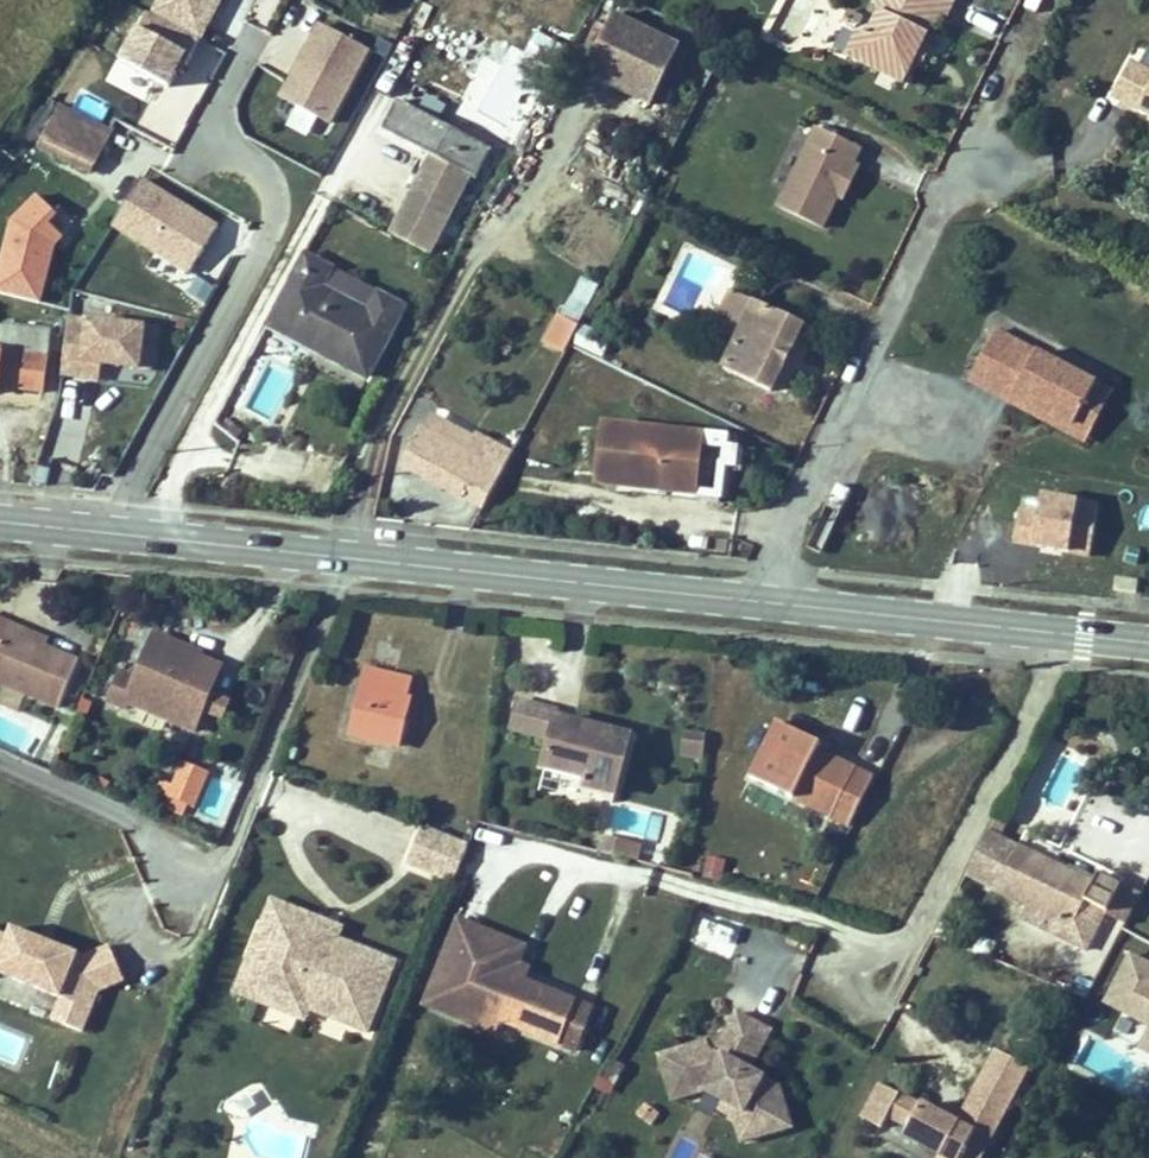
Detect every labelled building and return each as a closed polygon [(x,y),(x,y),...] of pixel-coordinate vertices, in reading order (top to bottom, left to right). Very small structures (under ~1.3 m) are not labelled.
[(222,0),(158,0),(157,2),(206,29),(222,0)] [(915,9),(903,11),(891,31),(949,65),(961,43),(973,21),(979,10),(990,7),(993,0),(920,0),(915,9)] [(724,37),(662,2),(630,59),(692,95),(724,37)] [(973,21),(961,43),(968,47),(980,25),(973,21)] [(333,123),(372,51),(320,23),(282,96),(333,123)] [(190,54),(140,29),(124,60),(174,86),(190,54)] [(1148,65),(1148,49),(1135,46),(1132,60),(1148,65)] [(1127,98),(1148,110),(1148,66),(1146,64),(1127,98)] [(312,136),(320,119),(294,108),(287,126),(312,136)] [(843,120),(802,199),(847,224),(865,192),(872,176),(879,181),(890,160),(885,157),(890,146),(843,120)] [(116,146),(85,128),(72,150),(103,167),(116,146)] [(501,186),(421,137),(404,164),(484,213),(501,186)] [(879,181),(872,176),(865,192),(872,195),(879,181)] [(143,180),(114,229),(188,273),(217,224),(143,180)] [(581,275),(563,313),(578,321),(596,282),(581,275)] [(335,293),(309,278),(268,344),(360,400),(402,336),(375,319),(363,338),(322,313),(335,293)] [(815,320),(769,294),(734,358),(780,384),(815,320)] [(564,354),(579,324),(557,313),(542,343),(564,354)] [(572,344),(602,356),(610,339),(580,327),(572,344)] [(33,401),(44,336),(0,329),(0,396),(33,401)] [(146,342),(61,329),(53,384),(88,390),(90,375),(141,382),(146,342)] [(974,399),(1014,421),(1019,412),(1078,445),(1096,411),(996,358),(974,399)] [(1112,420),(1096,411),(1078,445),(1019,412),(1014,421),(1090,461),(1112,420)] [(461,460),(470,447),(431,424),(422,436),(461,460)] [(507,462),(473,442),(470,447),(461,460),(422,436),(417,432),(396,464),(474,512),(507,462)] [(692,446),(596,434),(588,494),(685,506),(692,446)] [(708,440),(705,499),(721,500),(724,441),(708,440)] [(1040,510),(1018,507),(1014,546),(1093,555),(1100,500),(1042,493),(1040,510)] [(68,701),(88,655),(52,640),(14,624),(19,614),(0,605),(0,673),(68,701)] [(19,614),(14,624),(52,640),(56,630),(19,614)] [(145,661),(132,693),(148,701),(153,694),(195,711),(201,695),(221,645),(174,625),(158,667),(145,661)] [(240,654),(221,645),(201,695),(218,702),(240,654)] [(435,671),(391,661),(375,725),(422,737),(434,694),(430,693),(435,671)] [(650,728),(576,709),(567,746),(612,757),(608,776),(636,783),(650,728)] [(782,775),(863,820),(889,772),(871,761),(864,773),(826,754),(834,741),(836,737),(812,724),(792,713),(763,765),(782,775)] [(680,731),(679,758),(705,759),(706,732),(680,731)] [(864,773),(871,761),(834,741),(826,754),(864,773)] [(160,767),(145,760),(135,783),(150,791),(156,779),(166,783),(163,789),(170,792),(166,802),(189,814),(195,800),(199,801),(215,763),(172,743),(160,767)] [(218,769),(209,788),(227,797),(236,778),(218,769)] [(482,841),(439,826),(424,866),(468,882),(482,841)] [(1028,838),(1004,882),(1039,901),(1102,934),(1131,883),(1107,870),(1102,877),(1028,838)] [(707,855),(703,877),(722,880),(725,858),(707,855)] [(293,900),(280,931),(296,937),(305,917),(358,939),(362,928),(293,900)] [(1102,934),(1039,901),(1032,913),(1095,947),(1102,934)] [(296,937),(280,931),(271,953),(288,960),(276,987),(329,1009),(387,1033),(393,1017),(416,963),(358,939),(305,917),(296,937)] [(480,918),(473,936),(540,963),(547,946),(480,918)] [(701,918),(695,933),(726,944),(732,929),(701,918)] [(133,950),(107,960),(72,945),(69,950),(61,947),(64,941),(36,929),(32,937),(8,926),(0,945),(0,955),(21,964),(18,972),(81,1000),(93,1005),(83,1026),(103,1036),(120,996),(147,986),(133,950)] [(473,936),(445,1003),(468,1013),(473,1000),(522,1020),(596,1050),(614,1008),(546,980),(535,976),(540,963),(473,936)] [(72,945),(64,941),(61,947),(69,950),(72,945)] [(1102,1005),(1148,1026),(1137,1051),(1148,1056),(1148,960),(1128,950),(1102,1005)] [(288,960),(271,953),(255,991),(325,1020),(329,1009),(276,987),(288,960)] [(0,955),(0,972),(15,979),(18,972),(21,964),(0,955)] [(551,968),(540,963),(535,976),(546,980),(551,968)] [(473,1000),(468,1013),(516,1032),(522,1020),(473,1000)] [(780,1025),(746,1007),(725,1045),(718,1041),(717,1032),(686,1038),(693,1069),(713,1080),(730,1090),(751,1101),(754,1114),(757,1128),(797,1120),(788,1078),(759,1063),(780,1025)] [(1013,1036),(990,1077),(1017,1090),(1040,1048),(1013,1036)] [(693,1069),(686,1038),(667,1042),(676,1088),(713,1080),(693,1069)] [(983,1153),(1004,1114),(977,1102),(940,1084),(939,1087),(897,1068),(879,1102),(892,1109),(899,1097),(920,1108),(916,1116),(952,1136),(983,1153)] [(990,1077),(977,1102),(1004,1114),(1017,1090),(990,1077)] [(751,1101),(730,1090),(726,1098),(743,1107),(748,1130),(757,1128),(754,1114),(751,1101)] [(952,1136),(940,1157),(980,1157),(983,1153),(952,1136)]
